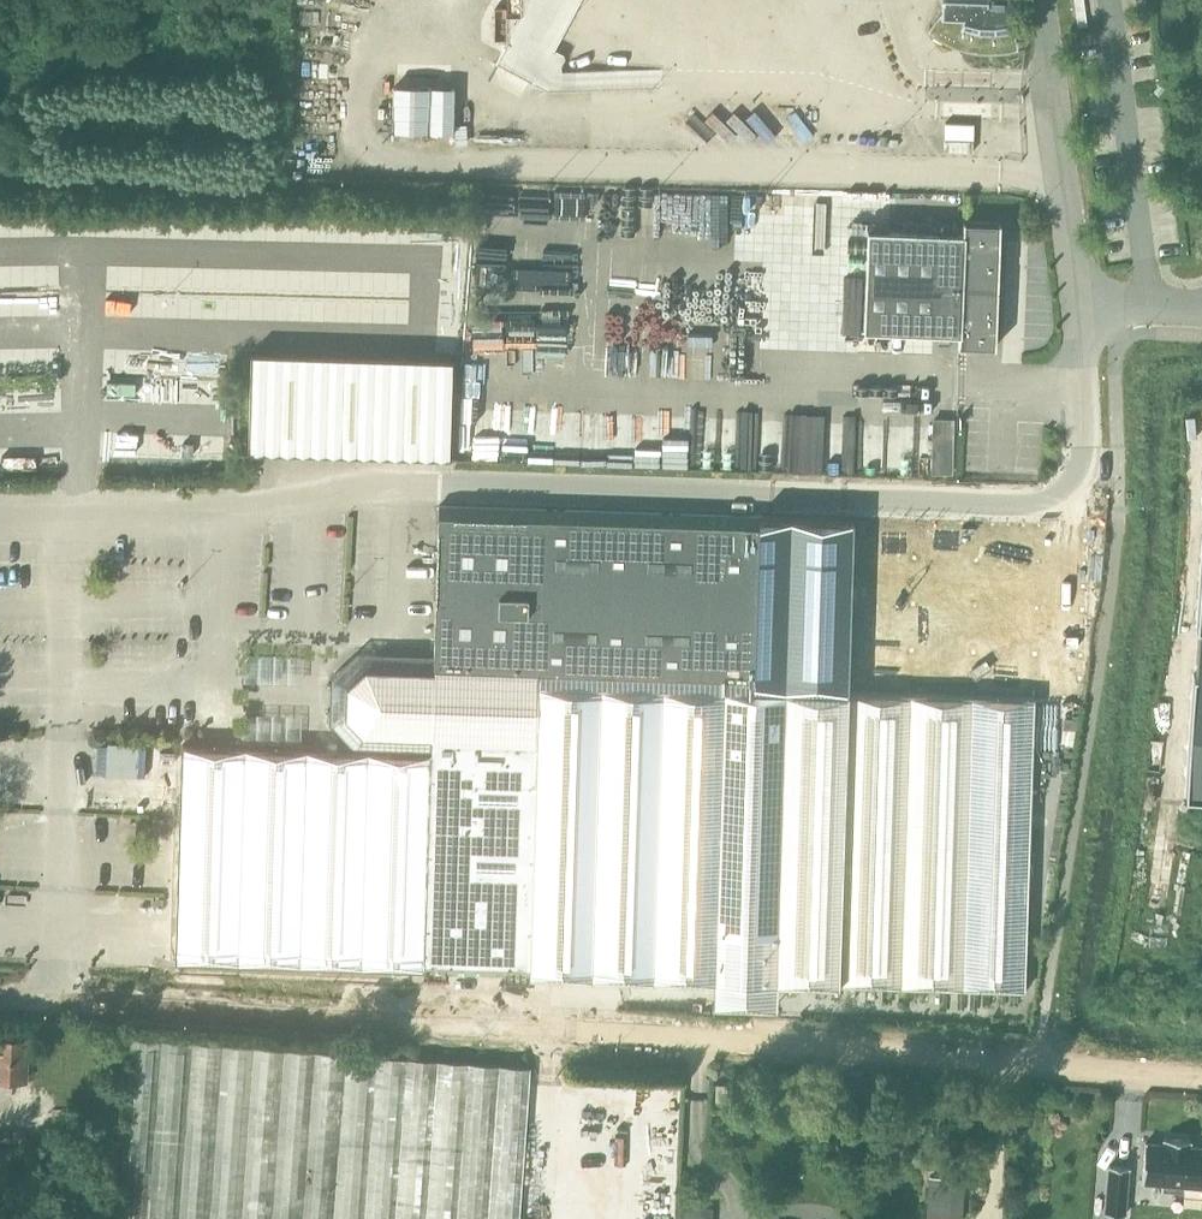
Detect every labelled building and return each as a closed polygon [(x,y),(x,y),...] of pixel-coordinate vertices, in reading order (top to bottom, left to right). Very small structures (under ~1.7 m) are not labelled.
[(521,16),(507,16),(507,42),(496,62),(547,89),(552,81),(565,56),(552,49),(579,0),(520,0),(521,16)] [(1013,0),(945,0),(944,15),(943,15),(934,28),(940,32),(949,37),(957,41),(969,45),(980,47),(988,48),(999,47),(1007,46),(1010,46),(1016,45),(1012,30),(1014,29),(1012,20),(1012,19),(1013,0)] [(868,229),(866,283),(846,282),(845,325),(864,326),(864,330),(960,334),(960,345),(985,346),(995,347),(1000,223),(963,221),(963,233),(868,229)] [(250,354),(247,451),(252,451),(449,457),(452,361),(449,360),(250,354)] [(184,745),(177,963),(1025,991),(1034,701),(1081,702),(1087,527),(439,505),(434,658),(361,655),(332,677),(331,696),(331,722),(355,750),(184,745)] [(1185,797),(1201,798),(1201,675),(1194,675),(1185,797)] [(525,1064),(125,1036),(112,1218),(514,1218),(525,1064)] [(25,1083),(28,1042),(0,1039),(0,1081),(25,1083)] [(717,1085),(716,1102),(727,1103),(727,1086),(717,1085)] [(1145,1142),(1142,1182),(1163,1183),(1163,1189),(1183,1190),(1183,1185),(1201,1186),(1201,1146),(1189,1145),(1190,1139),(1163,1137),(1163,1143),(1145,1142)] [(1129,1166),(1109,1165),(1106,1213),(1125,1214),(1129,1166)] [(930,1201),(928,1217),(939,1218),(951,1218),(961,1218),(964,1178),(962,1178),(962,1180),(949,1179),(949,1177),(944,1175),(944,1178),(934,1177),(934,1175),(932,1174),(930,1201)]
